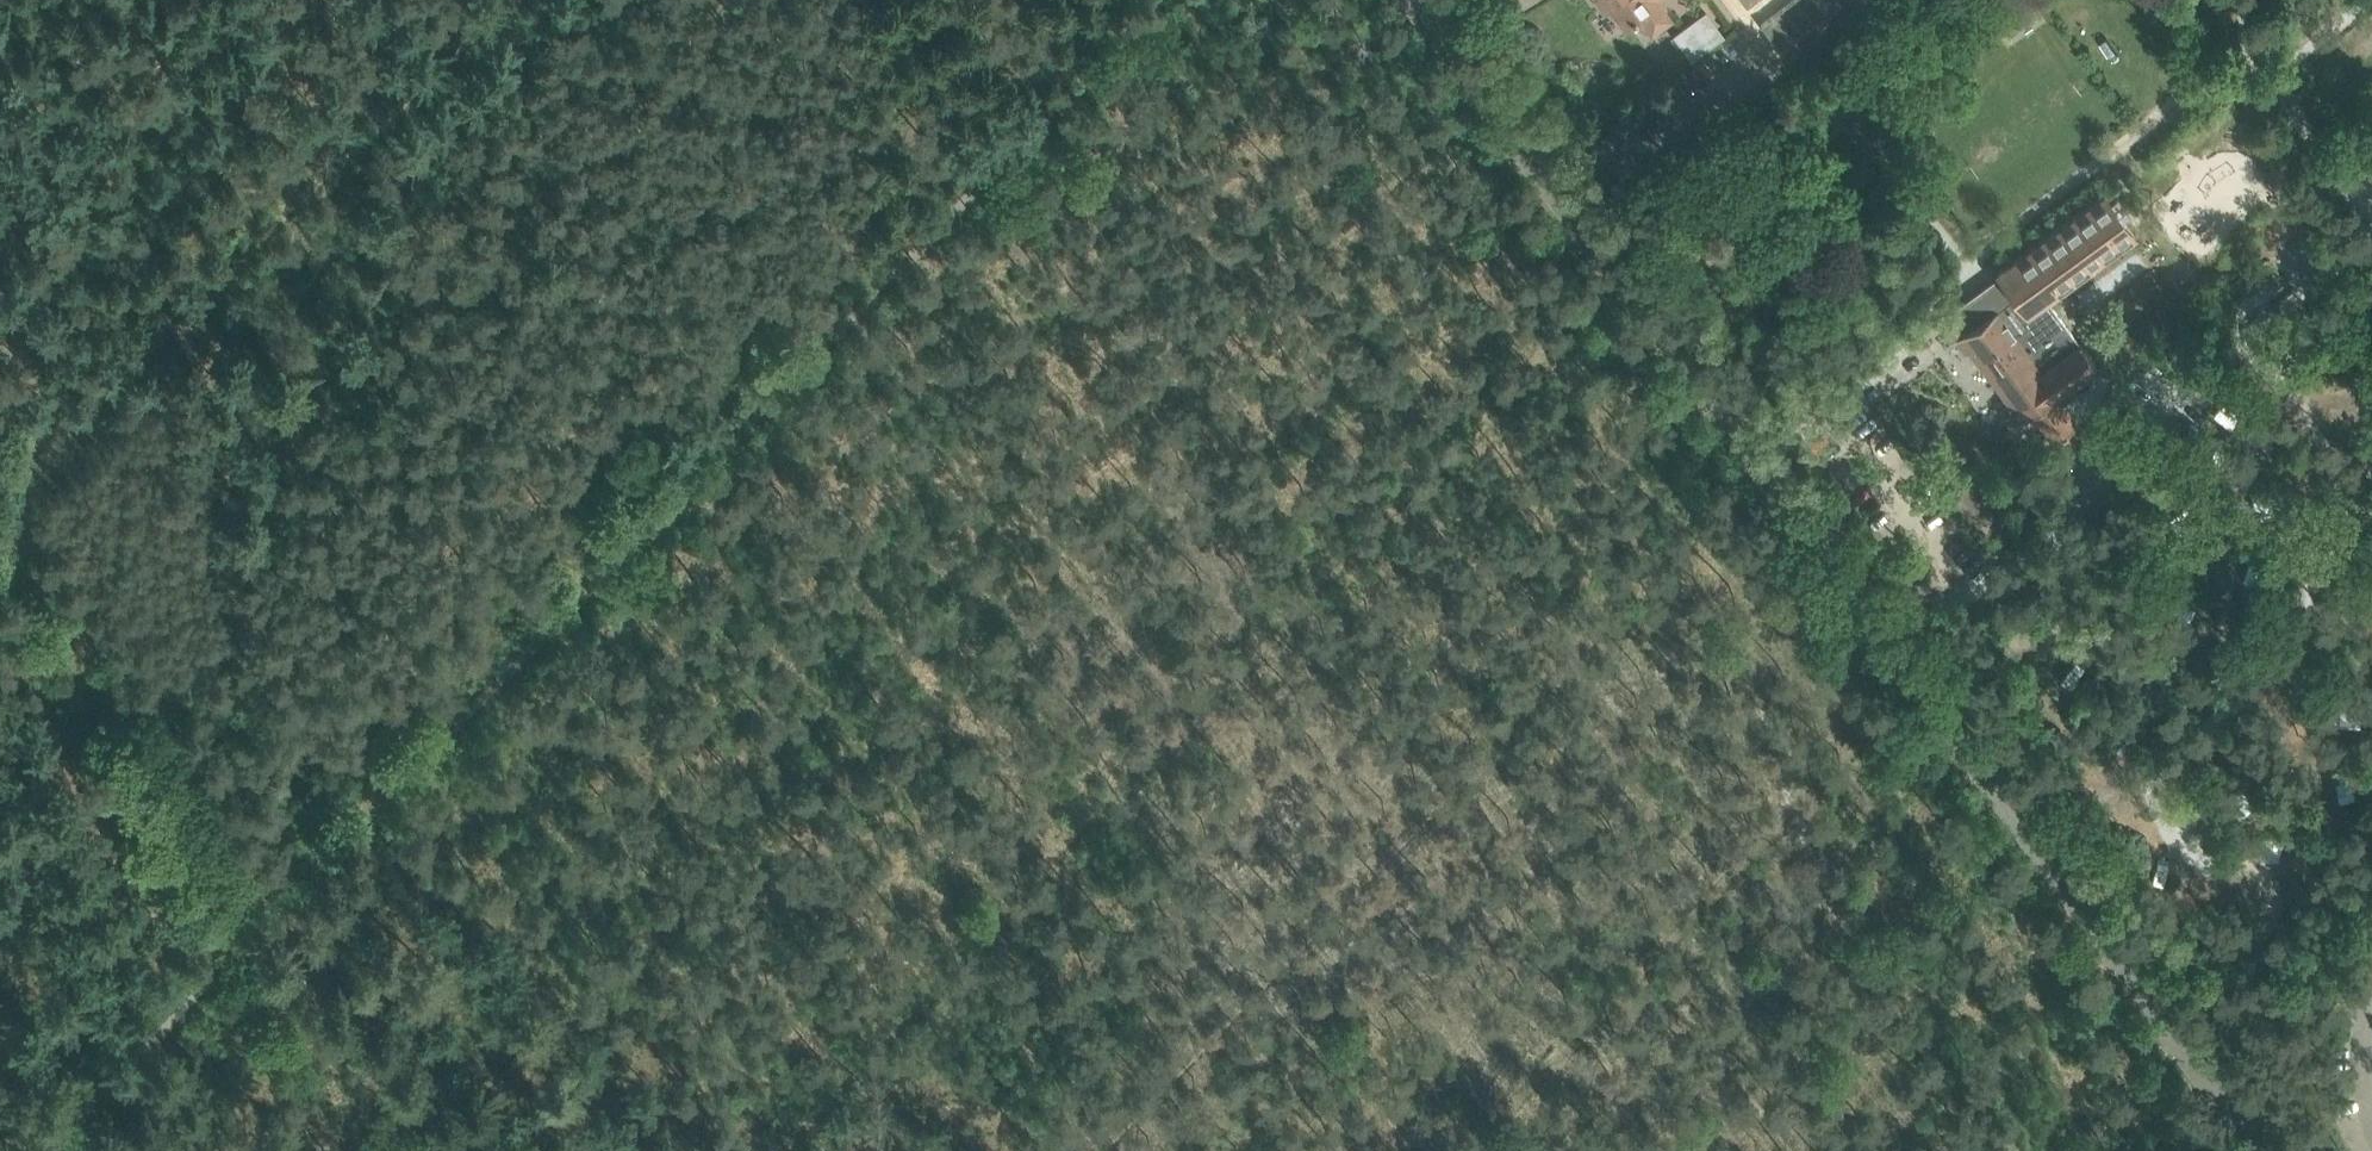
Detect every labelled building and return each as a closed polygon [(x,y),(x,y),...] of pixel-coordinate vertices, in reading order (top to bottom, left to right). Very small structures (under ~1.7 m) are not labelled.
[(1607,10),(1611,7),(1625,26),(1632,21),(1634,23),(1638,20),(1636,18),(1637,17),(1651,36),(1673,20),(1659,0),(1657,0),(1653,3),(1650,0),(1599,0),(1607,10)] [(1704,18),(1677,38),(1694,61),(1720,39),(1704,18)] [(1944,314),(1959,335),(1956,337),(1960,343),(1965,350),(1970,346),(2022,417),(2031,410),(2053,440),(2061,435),(2068,430),(2078,422),(2059,395),(2096,368),(2078,343),(2079,342),(2048,299),(2137,234),(2103,192),(1994,271),(1997,276),(1944,314)] [(1781,405),(1789,401),(1785,394),(1777,397),(1781,405)]
